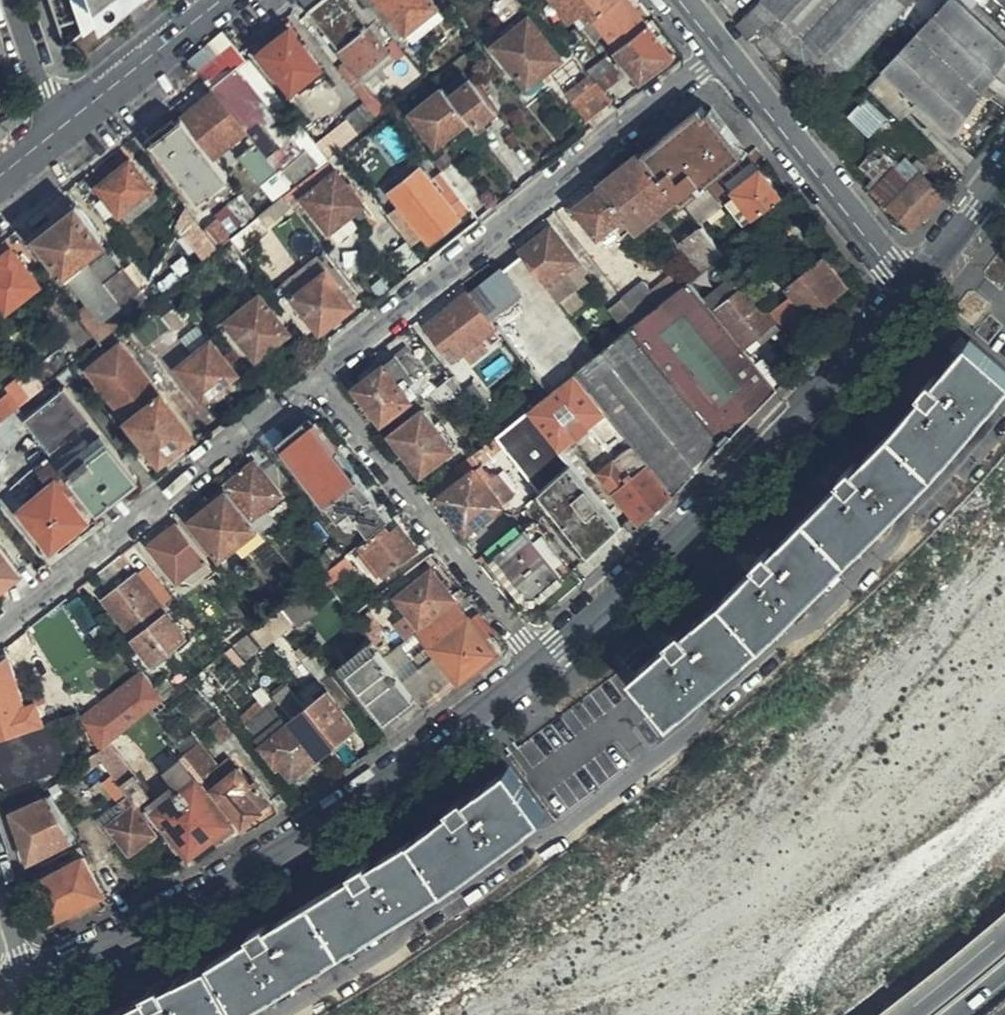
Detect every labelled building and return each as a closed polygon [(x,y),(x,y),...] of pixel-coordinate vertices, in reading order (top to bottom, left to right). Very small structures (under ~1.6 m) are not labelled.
[(87,28),(122,0),(77,0),(87,28)] [(368,0),(322,0),(311,9),(368,80),(398,57),(387,43),(396,35),(368,0)] [(396,35),(397,37),(408,29),(383,0),(368,0),(396,35)] [(408,29),(440,4),(436,0),(383,0),(408,29)] [(614,0),(560,0),(576,21),(588,12),(592,17),(614,0)] [(649,24),(630,0),(614,0),(592,17),(617,49),(620,47),(649,24)] [(794,97),(812,111),(915,0),(769,0),(749,22),(806,76),(791,93),(794,97)] [(884,67),(955,133),(953,135),(960,142),(991,101),(984,95),(989,88),(996,94),(1004,100),(1004,88),(993,78),(1004,62),(1004,26),(977,0),(948,0),(884,67)] [(440,4),(408,29),(416,39),(447,13),(440,4)] [(563,59),(530,17),(495,44),(529,85),(563,59)] [(674,55),(649,24),(620,47),(645,78),(674,55)] [(323,67),(291,28),(263,50),(294,89),(323,67)] [(625,78),(607,57),(590,71),(597,79),(607,93),(625,78)] [(955,133),(884,67),(877,75),(948,142),(953,135),(955,133)] [(213,89),(216,91),(249,132),(281,172),(300,158),(280,132),(287,126),(269,103),(244,72),(241,68),(213,89)] [(470,118),(477,128),(503,108),(478,78),(453,97),(470,118)] [(589,122),(614,102),(607,93),(598,82),(573,101),(589,122)] [(453,97),(445,87),(412,112),(437,143),(470,118),(453,97)] [(991,101),(996,94),(989,88),(984,95),(991,101)] [(182,117),(215,158),(249,132),(216,91),(182,117)] [(869,138),(886,116),(863,96),(845,117),(869,138)] [(382,121),(368,103),(349,119),(364,136),(382,121)] [(704,109),(664,140),(670,148),(652,162),(684,201),(687,205),(706,190),(743,161),(734,149),(741,144),(728,127),(721,132),(708,115),(704,109)] [(715,110),(708,115),(721,132),(728,127),(715,110)] [(160,115),(142,129),(185,183),(188,181),(203,201),(212,194),(219,201),(228,195),(221,187),(232,180),(215,158),(182,117),(170,127),(160,115)] [(280,132),(300,158),(308,152),(287,126),(280,132)] [(670,148),(664,140),(646,155),(652,162),(670,148)] [(750,156),(741,144),(734,149),(743,161),(750,156)] [(912,229),(914,229),(946,196),(888,144),(861,171),(880,189),(875,195),(912,229)] [(652,162),(646,155),(605,187),(638,230),(642,234),(684,201),(652,162)] [(131,161),(88,195),(106,218),(116,210),(119,213),(123,211),(152,189),(154,188),(131,161)] [(471,208),(447,177),(441,183),(455,199),(450,204),(421,168),(392,191),(402,203),(393,210),(416,236),(423,230),(431,239),(471,208)] [(759,219),(785,198),(763,171),(737,191),(740,195),(759,219)] [(364,205),(338,173),(306,197),(332,231),(364,205)] [(638,230),(605,187),(579,207),(604,238),(618,226),(628,239),(638,230)] [(159,199),(152,189),(123,211),(130,221),(159,199)] [(723,208),(706,190),(687,205),(702,224),(723,208)] [(748,228),(759,219),(740,195),(729,203),(748,228)] [(247,199),(223,218),(238,237),(262,217),(247,199)] [(104,322),(122,307),(140,292),(143,291),(124,268),(105,284),(84,257),(106,240),(77,206),(39,236),(66,270),(64,272),(104,322)] [(223,218),(207,230),(221,250),(234,240),(238,237),(223,218)] [(247,252),(272,232),(262,220),(237,240),(247,252)] [(555,226),(521,253),(562,303),(584,286),(570,270),(582,260),(555,226)] [(686,242),(709,270),(728,255),(722,248),(705,227),(686,242)] [(0,242),(0,302),(7,310),(41,284),(5,238),(0,242)] [(776,311),(796,334),(834,305),(831,302),(849,287),(827,258),(790,286),(795,294),(776,311)] [(1004,267),(1004,263),(998,258),(989,270),(998,277),(1004,267)] [(591,270),(582,260),(570,270),(584,286),(591,280),(586,274),(591,270)] [(672,271),(681,282),(693,272),(688,265),(682,268),(680,265),(672,271)] [(504,269),(473,293),(493,319),(524,294),(504,269)] [(285,282),(275,291),(312,338),(354,304),(327,270),(295,295),(285,282)] [(191,274),(183,280),(190,288),(198,282),(191,274)] [(677,497),(778,387),(692,284),(686,289),(646,321),(634,330),(623,339),(603,355),(581,373),(579,374),(677,497)] [(778,320),(748,286),(721,309),(749,343),(778,320)] [(147,300),(151,305),(166,294),(161,288),(147,300)] [(122,307),(133,320),(151,305),(147,300),(140,292),(122,307)] [(473,293),(472,292),(429,326),(455,358),(498,325),(493,319),(473,293)] [(291,330),(262,295),(230,320),(258,357),(267,349),(281,338),(291,330)] [(646,321),(628,299),(616,308),(634,330),(646,321)] [(160,313),(151,320),(163,335),(172,329),(160,313)] [(163,335),(151,320),(147,314),(135,323),(152,344),(163,335)] [(615,330),(606,338),(613,346),(623,339),(615,330)] [(281,338),(267,349),(274,358),(288,347),(281,338)] [(239,371),(232,363),(226,355),(213,339),(180,364),(206,396),(239,371)] [(759,640),(919,480),(1004,381),(1004,366),(974,339),(939,379),(935,377),(925,390),(928,394),(894,434),(859,468),(855,463),(843,476),(847,480),(777,548),(773,545),(761,557),(765,562),(727,599),(687,630),(683,627),(672,638),(675,642),(634,673),(627,664),(508,753),(548,806),(759,640)] [(146,439),(136,446),(152,467),(195,433),(122,341),(89,367),(146,439)] [(241,355),(236,347),(226,355),(232,363),(241,355)] [(554,394),(579,374),(581,373),(565,353),(557,360),(547,347),(528,362),(554,394)] [(411,393),(429,378),(407,349),(358,388),(385,424),(416,399),(411,393)] [(62,376),(47,387),(21,407),(36,425),(60,455),(81,482),(101,507),(138,479),(141,474),(67,383),(78,374),(73,367),(62,376)] [(464,369),(453,378),(461,387),(481,414),(493,405),(464,369)] [(461,387),(453,378),(425,400),(433,410),(461,387)] [(0,424),(0,453),(36,425),(21,407),(2,422),(0,424)] [(458,449),(425,409),(394,434),(425,475),(458,449)] [(500,437),(544,492),(594,555),(627,528),(614,513),(533,410),(500,437)] [(319,424),(313,428),(308,422),(281,444),(362,546),(394,521),(361,479),(353,485),(328,453),(336,447),(319,424)] [(361,479),(336,447),(328,453),(353,485),(361,479)] [(60,455),(43,470),(53,482),(58,480),(68,492),(81,482),(60,455)] [(257,461),(227,485),(253,518),(285,494),(257,461)] [(650,469),(643,461),(626,475),(633,483),(650,469)] [(643,526),(675,499),(651,468),(650,469),(633,483),(618,496),(643,526)] [(504,504),(478,469),(443,497),(470,531),(504,504)] [(58,480),(53,482),(22,506),(54,546),(90,518),(68,492),(58,480)] [(253,518),(227,485),(190,515),(225,557),(261,528),(253,518)] [(208,559),(180,524),(152,546),(180,582),(182,580),(208,559)] [(573,573),(535,524),(492,558),(526,604),(539,601),(573,573)] [(386,576),(417,551),(400,529),(393,535),(389,529),(364,549),(386,576)] [(22,572),(0,545),(0,589),(22,572)] [(132,563),(125,554),(116,562),(123,571),(132,563)] [(208,559),(182,580),(194,585),(215,568),(208,559)] [(149,567),(140,574),(165,606),(174,598),(149,567)] [(420,627),(456,601),(434,571),(399,598),(420,627)] [(165,606),(140,574),(108,599),(137,638),(153,657),(156,662),(170,651),(189,637),(165,606)] [(338,597),(322,578),(308,589),(302,594),(318,613),(338,597)] [(318,613),(302,594),(281,610),(297,630),(318,613)] [(460,685),(499,654),(458,602),(437,620),(448,634),(432,648),(459,686),(460,685)] [(30,630),(9,646),(17,673),(47,660),(30,630)] [(379,650),(372,641),(343,664),(350,673),(379,650)] [(387,721),(417,698),(386,659),(379,650),(350,673),(387,721)] [(322,683),(332,674),(314,652),(304,660),(322,683)] [(38,729),(47,726),(38,704),(31,707),(24,710),(21,701),(7,661),(0,666),(0,737),(28,725),(29,731),(38,729)] [(217,687),(204,671),(194,679),(206,696),(217,687)] [(358,726),(332,692),(295,720),(321,754),(358,726)] [(28,699),(21,701),(24,710),(31,707),(28,699)] [(297,699),(282,710),(287,717),(290,721),(305,709),(297,699)] [(282,710),(276,703),(248,726),(259,739),(287,717),(282,710)] [(224,718),(212,727),(224,742),(235,733),(224,718)] [(292,778),(319,757),(292,723),(262,747),(274,762),(278,760),(283,766),(292,778)] [(0,741),(0,763),(9,788),(53,772),(38,729),(29,731),(0,741)] [(216,786),(226,779),(219,770),(201,744),(187,755),(213,789),(216,786)] [(199,779),(183,759),(168,770),(180,785),(184,790),(199,779)] [(232,759),(219,770),(226,779),(239,769),(232,759)] [(283,766),(278,760),(274,762),(273,763),(278,770),(283,766)] [(442,882),(543,809),(512,768),(467,799),(464,795),(450,805),(453,809),(411,839),(371,864),(367,861),(355,868),(357,873),(270,925),(267,923),(253,930),(255,934),(213,960),(169,983),(166,980),(149,989),(151,993),(109,1014),(221,1014),(244,1003),(442,882)] [(132,778),(124,768),(115,775),(124,785),(132,778)] [(216,786),(243,823),(272,801),(260,786),(256,789),(240,768),(239,769),(226,779),(216,786)] [(152,793),(138,773),(132,778),(124,785),(131,794),(119,803),(120,804),(126,812),(136,805),(152,793)] [(192,855),(234,822),(199,779),(184,790),(157,811),(192,855)] [(184,790),(180,785),(153,805),(157,811),(184,790)] [(32,859),(75,835),(53,796),(14,812),(32,859)] [(110,824),(126,812),(120,804),(98,820),(114,842),(120,838),(110,824)] [(126,812),(110,824),(120,838),(131,852),(157,833),(136,805),(126,812)] [(106,893),(93,868),(86,855),(38,882),(53,921),(106,893)] [(106,893),(108,895),(123,885),(112,868),(110,870),(105,860),(93,868),(106,893)]
